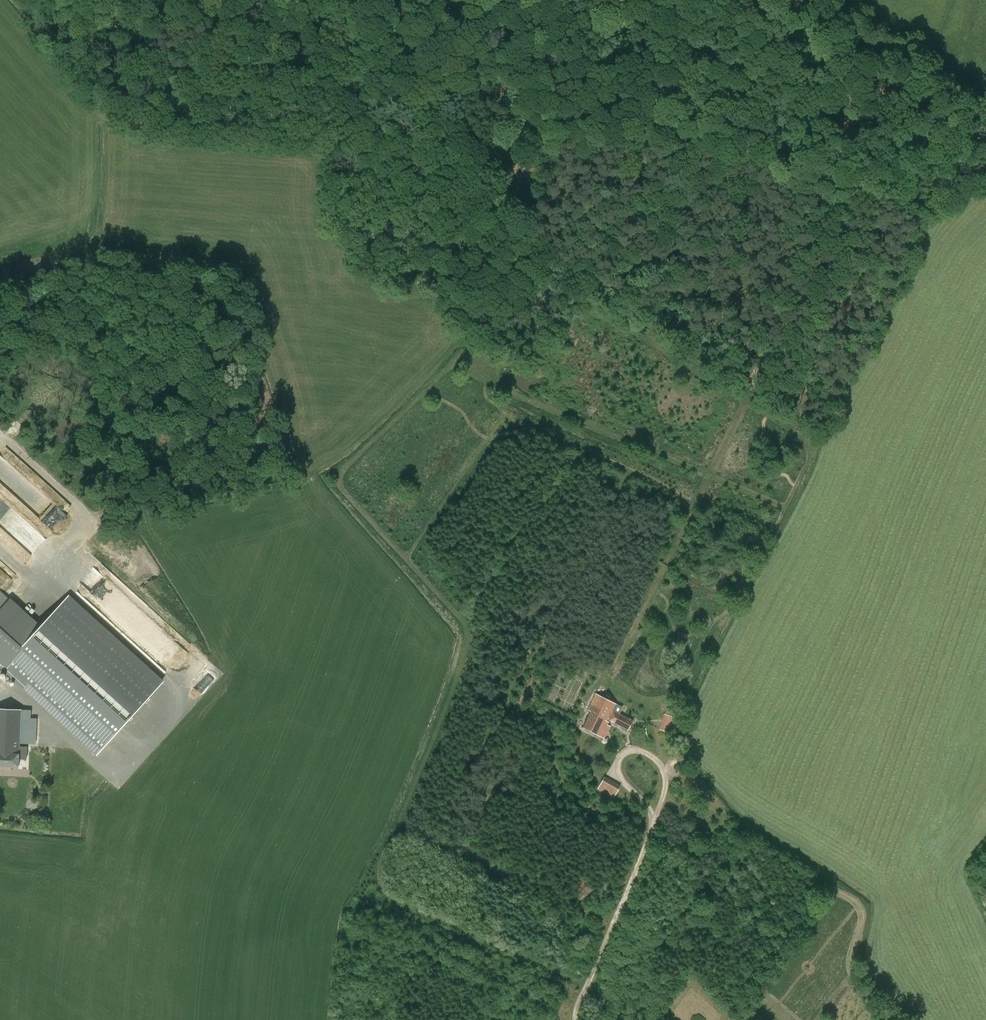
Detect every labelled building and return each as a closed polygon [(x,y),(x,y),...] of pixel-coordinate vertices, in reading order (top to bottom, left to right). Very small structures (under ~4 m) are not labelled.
[(3,484),(18,473),(8,460),(0,466),(0,480),(3,484)] [(10,600),(0,592),(0,611),(10,600)] [(609,721),(629,731),(634,721),(614,711),(616,705),(596,695),(588,710),(591,712),(583,728),(598,735),(605,721),(608,722),(609,721)] [(670,706),(661,728),(675,733),(684,711),(670,706)] [(19,759),(27,759),(27,746),(19,746),(19,743),(21,710),(0,709),(0,766),(18,767),(19,759)] [(604,779),(598,788),(615,798),(621,788),(604,779)]
